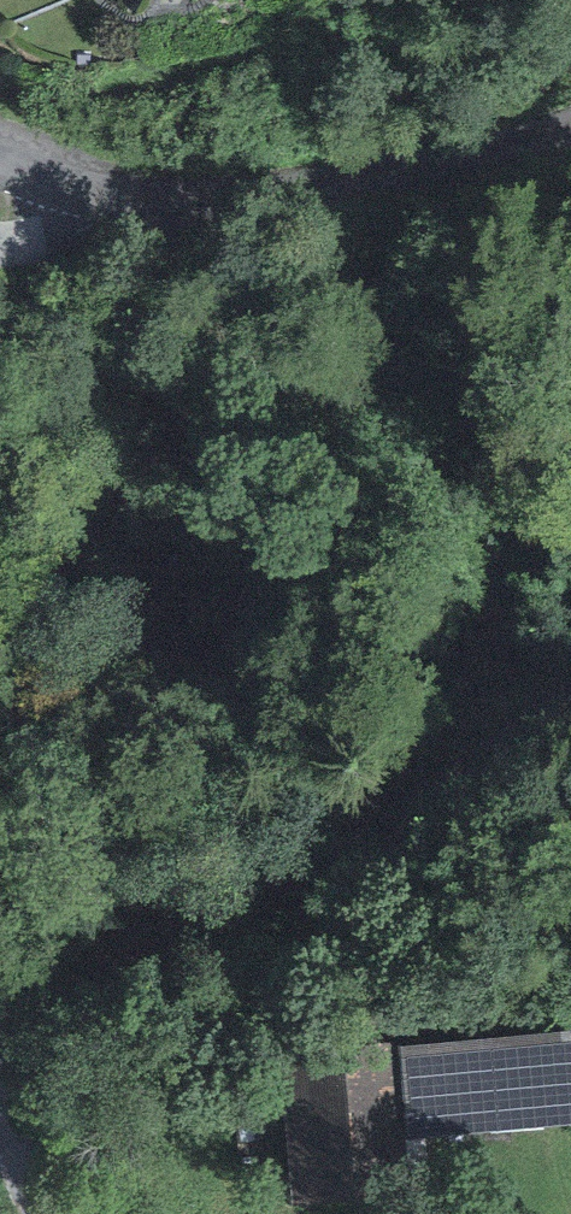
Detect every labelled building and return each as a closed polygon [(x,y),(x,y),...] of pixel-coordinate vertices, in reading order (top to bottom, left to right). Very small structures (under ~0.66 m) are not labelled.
[(398,1045),(408,1139),(570,1122),(570,1027),(398,1045)]
